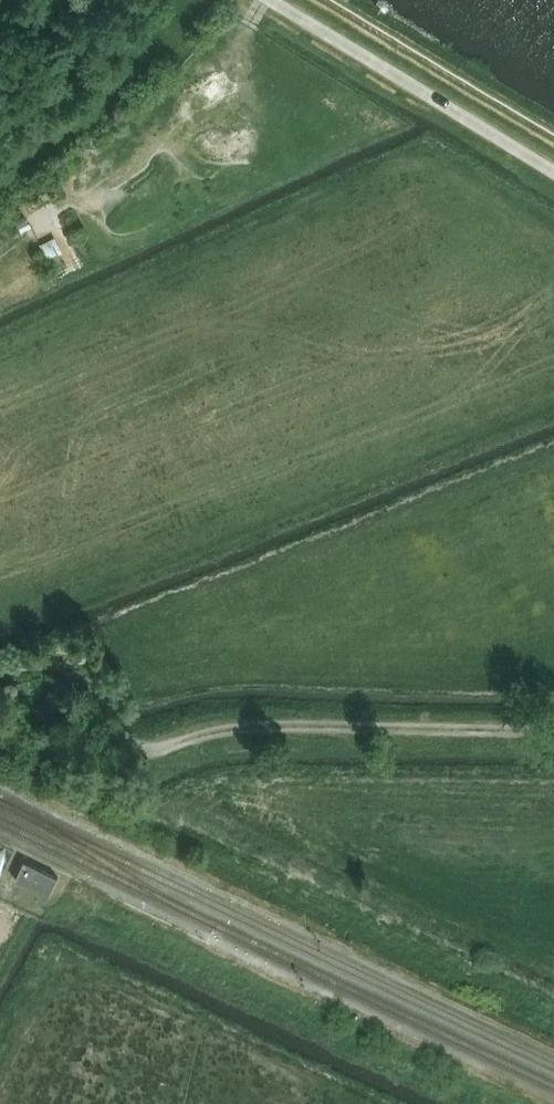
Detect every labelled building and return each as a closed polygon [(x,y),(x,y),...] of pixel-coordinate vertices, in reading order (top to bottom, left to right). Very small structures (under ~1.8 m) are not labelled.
[(26,862),(24,867),(18,879),(50,894),(58,877),(26,862)]
